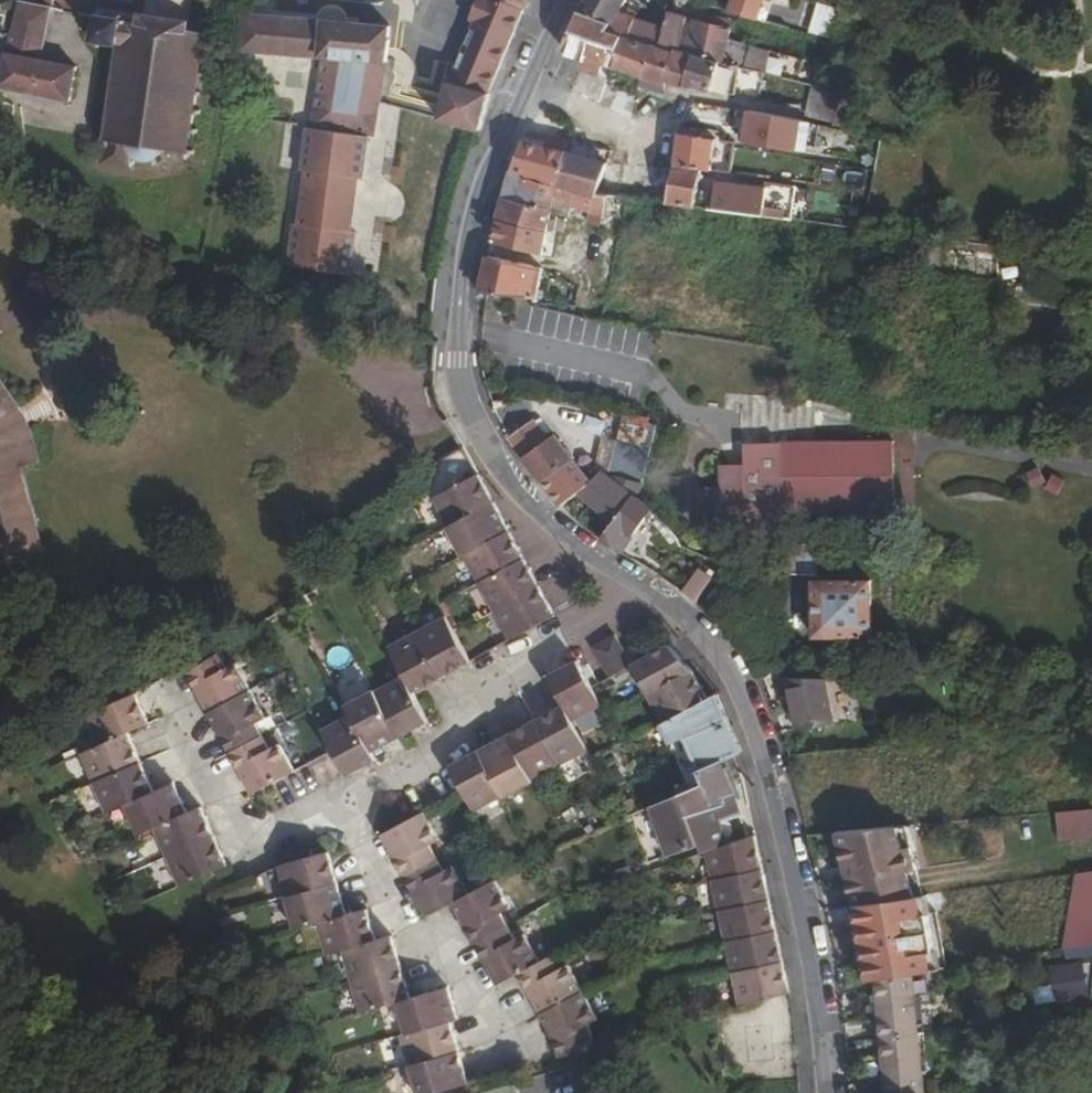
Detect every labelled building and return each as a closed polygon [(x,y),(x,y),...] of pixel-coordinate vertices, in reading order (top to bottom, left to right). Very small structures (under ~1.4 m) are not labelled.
[(16,32),(4,84),(74,97),(80,65),(47,58),(56,6),(52,5),(23,0),(16,32)] [(477,127),(492,84),(496,84),(496,81),(497,73),(528,2),(529,0),(479,0),(471,18),(476,20),(463,52),(447,81),(438,118),(477,127)] [(628,8),(632,0),(591,0),(585,10),(618,22),(620,23),(625,13),(628,8)] [(737,10),(741,11),(770,19),(775,6),(777,0),(740,0),(737,10)] [(838,0),(812,0),(844,9),(846,2),(838,0)] [(775,6),(770,19),(796,26),(799,13),(775,6)] [(103,139),(109,140),(105,161),(135,167),(138,162),(142,157),(153,159),(156,164),(160,163),(159,157),(163,155),(165,151),(167,152),(169,152),(171,152),(172,149),(187,151),(186,158),(191,159),(192,152),(194,132),(199,132),(200,127),(196,127),(198,114),(203,114),(204,109),(199,109),(201,94),(206,94),(209,76),(203,75),(204,72),(206,56),(212,57),(213,50),(208,49),(209,36),(214,36),(215,31),(210,30),(211,24),(206,23),(206,29),(194,29),(194,22),(182,20),(181,26),(176,25),(157,22),(157,16),(144,15),(144,20),(128,17),(129,12),(124,12),(124,17),(108,14),(109,8),(104,8),(103,13),(97,13),(96,18),(102,19),(100,33),(94,32),(93,38),(99,39),(98,44),(101,45),(103,44),(104,39),(118,42),(118,46),(120,47),(123,47),(122,56),(116,55),(116,61),(121,62),(119,76),(113,76),(113,81),(118,82),(115,97),(113,113),(108,113),(107,120),(112,120),(110,134),(104,133),(103,139)] [(615,29),(618,22),(585,10),(569,49),(591,56),(588,65),(607,71),(611,62),(616,64),(627,33),(615,29)] [(383,135),(389,73),(394,26),(246,11),(243,50),(326,58),(319,130),(371,134),(383,135)] [(669,27),(625,13),(620,23),(618,22),(615,29),(627,33),(663,45),(669,27)] [(693,19),(688,35),(678,32),(669,27),(663,45),(627,33),(616,64),(648,74),(648,76),(674,85),(675,81),(692,86),(693,81),(701,54),(715,58),(708,84),(778,101),(784,74),(767,70),(769,60),(750,55),(751,50),(732,46),(734,39),(737,29),(693,19)] [(715,58),(701,54),(693,81),(708,84),(715,58)] [(823,94),(825,85),(810,81),(807,90),(811,90),(823,94)] [(773,144),(802,149),(807,122),(755,112),(751,137),(750,140),(753,141),(752,148),(772,152),(773,144)] [(350,274),(371,134),(319,130),(305,128),(288,266),(350,274)] [(686,134),(682,164),(717,169),(721,140),(686,134)] [(531,136),(528,142),(549,147),(550,141),(531,136)] [(564,183),(573,153),(549,147),(528,142),(518,170),(543,178),(564,183)] [(601,191),(608,161),(576,154),(573,153),(564,183),(565,183),(599,191),(601,191)] [(704,193),(707,175),(708,171),(680,168),(671,200),(701,204),(714,206),(758,212),(797,217),(801,186),(772,183),(772,189),(723,182),(721,195),(704,193)] [(596,207),(599,191),(565,183),(564,183),(543,178),(518,170),(509,197),(509,198),(558,206),(559,199),(595,209),(596,207)] [(827,189),(808,187),(804,218),(823,221),(827,189)] [(608,213),(610,192),(601,191),(599,191),(596,207),(595,209),(596,212),(608,213)] [(625,194),(610,192),(608,213),(607,216),(622,217),(625,194)] [(552,227),(558,206),(509,198),(504,219),(504,220),(552,227)] [(547,251),(552,227),(504,220),(498,239),(515,243),(545,251),(547,251)] [(546,266),(494,255),(486,289),(486,291),(540,296),(544,277),(546,266)] [(801,347),(753,337),(646,325),(541,303),(540,296),(486,291),(482,322),(481,336),(481,350),(483,375),(493,402),(535,396),(675,423),(674,427),(662,425),(657,448),(655,458),(654,465),(652,465),(652,470),(650,477),(649,482),(649,483),(638,497),(645,501),(655,509),(656,510),(687,546),(766,582),(785,564),(785,543),(825,543),(896,544),(897,672),(1091,674),(1091,411),(794,391),(801,347)] [(56,547),(34,466),(49,462),(40,432),(27,435),(15,416),(24,410),(0,376),(0,532),(8,560),(56,547)] [(15,416),(27,435),(40,432),(24,410),(15,416)] [(546,480),(577,457),(559,434),(552,439),(538,419),(514,437),(544,477),(546,480)] [(621,440),(649,445),(653,427),(625,421),(621,440)] [(490,490),(468,445),(441,464),(455,490),(438,499),(474,568),(513,641),(560,617),(518,541),(490,490)] [(616,478),(649,482),(650,477),(652,470),(652,465),(654,465),(654,459),(655,458),(622,450),(616,478)] [(582,453),(577,457),(594,480),(600,477),(582,453)] [(577,457),(546,480),(564,503),(565,504),(582,491),(594,480),(577,457)] [(594,480),(582,491),(618,522),(638,497),(614,481),(604,474),(600,477),(594,480)] [(614,481),(638,497),(649,483),(649,482),(616,478),(614,481)] [(645,501),(638,497),(618,522),(606,538),(628,551),(656,510),(655,509),(645,501)] [(825,573),(825,543),(785,543),(785,563),(785,564),(785,573),(825,573)] [(703,567),(687,590),(698,599),(700,600),(717,577),(703,567)] [(877,580),(820,581),(821,637),(878,637),(877,580)] [(416,692),(473,662),(449,616),(392,647),(408,677),(351,706),(354,713),(327,727),(351,771),(379,757),(376,750),(432,722),(416,692)] [(624,635),(603,646),(619,676),(640,666),(624,635)] [(642,665),(670,721),(681,715),(717,696),(700,671),(691,659),(678,647),(642,665)] [(232,668),(225,652),(200,667),(193,670),(257,792),(297,771),(282,742),(274,746),(263,722),(269,718),(241,665),(232,668)] [(574,709),(459,767),(482,811),(510,797),(511,800),(541,784),(540,781),(596,752),(582,724),(613,708),(589,663),(558,679),(574,709)] [(832,678),(795,678),(805,732),(824,729),(840,726),(832,678)] [(156,722),(143,692),(97,711),(109,742),(91,749),(116,810),(135,803),(146,833),(166,825),(189,882),(235,864),(212,805),(195,811),(183,783),(162,791),(136,731),(156,722)] [(681,715),(690,736),(705,768),(709,769),(738,756),(748,752),(723,692),(717,696),(681,715)] [(666,723),(676,743),(690,736),(681,715),(670,721),(666,723)] [(660,809),(677,858),(706,848),(707,853),(713,851),(752,837),(732,776),(743,771),(738,756),(709,769),(705,768),(702,769),(709,786),(660,809)] [(1091,838),(1091,809),(1059,809),(1060,839),(1091,838)] [(563,1040),(567,1057),(580,1053),(602,1047),(597,1024),(604,1021),(574,965),(563,971),(555,957),(544,963),(528,934),(519,938),(507,916),(517,911),(501,882),(475,896),(461,868),(450,874),(436,846),(446,842),(430,814),(390,835),(434,917),(461,903),(504,984),(526,972),(563,1040)] [(847,830),(857,903),(916,895),(913,870),(921,869),(918,845),(910,846),(907,825),(847,830)] [(749,1005),(796,991),(761,834),(752,837),(713,851),(749,1005)] [(427,1092),(442,1092),(475,1083),(458,1023),(465,1020),(456,987),(417,998),(400,938),(384,942),(376,911),(354,917),(336,854),(326,857),(287,865),(304,930),(326,924),(335,955),(350,951),(368,1012),(407,1001),(416,1033),(410,1034),(427,1092)] [(282,866),(209,888),(218,917),(291,895),(282,866)] [(1076,873),(1062,947),(1091,944),(1091,872),(1076,873)] [(916,895),(857,903),(869,982),(875,980),(911,974),(928,971),(916,895)] [(1081,965),(1054,969),(1058,1000),(1086,996),(1081,965)] [(928,971),(911,974),(914,997),(932,994),(928,971)] [(911,974),(875,980),(883,1040),(919,1034),(914,997),(911,974)] [(1054,984),(1035,987),(1038,1004),(1057,1001),(1054,984)] [(385,1015),(388,1033),(409,1030),(406,1012),(385,1015)] [(883,1040),(890,1092),(928,1092),(919,1034),(883,1040)] [(525,1080),(478,1092),(529,1092),(525,1080)]
